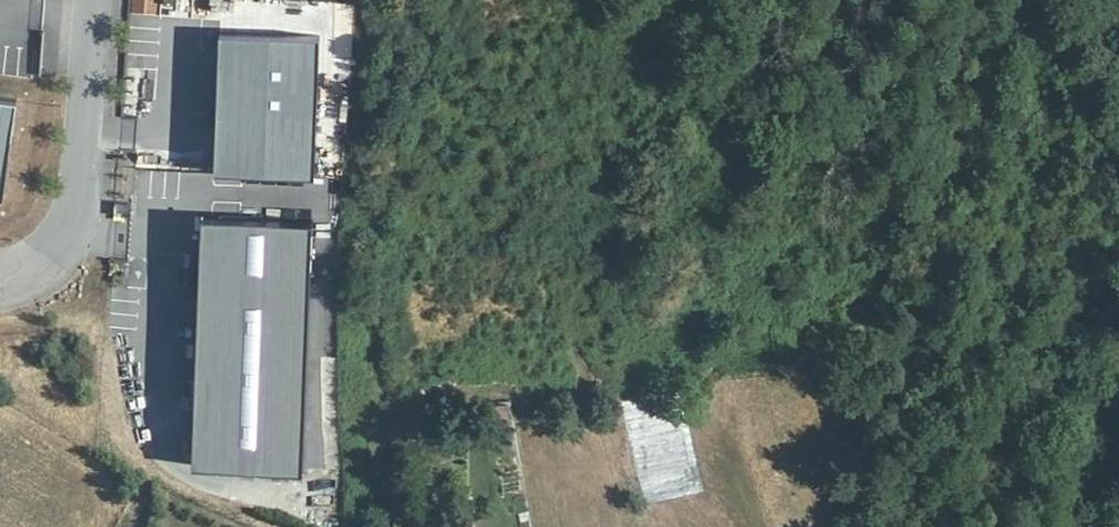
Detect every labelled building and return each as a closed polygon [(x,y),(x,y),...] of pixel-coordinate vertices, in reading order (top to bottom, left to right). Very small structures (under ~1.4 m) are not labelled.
[(314,174),(318,34),(218,30),(214,170),(314,174)] [(16,98),(0,96),(0,195),(3,194),(16,98)] [(303,469),(312,219),(201,214),(191,465),(303,469)]
